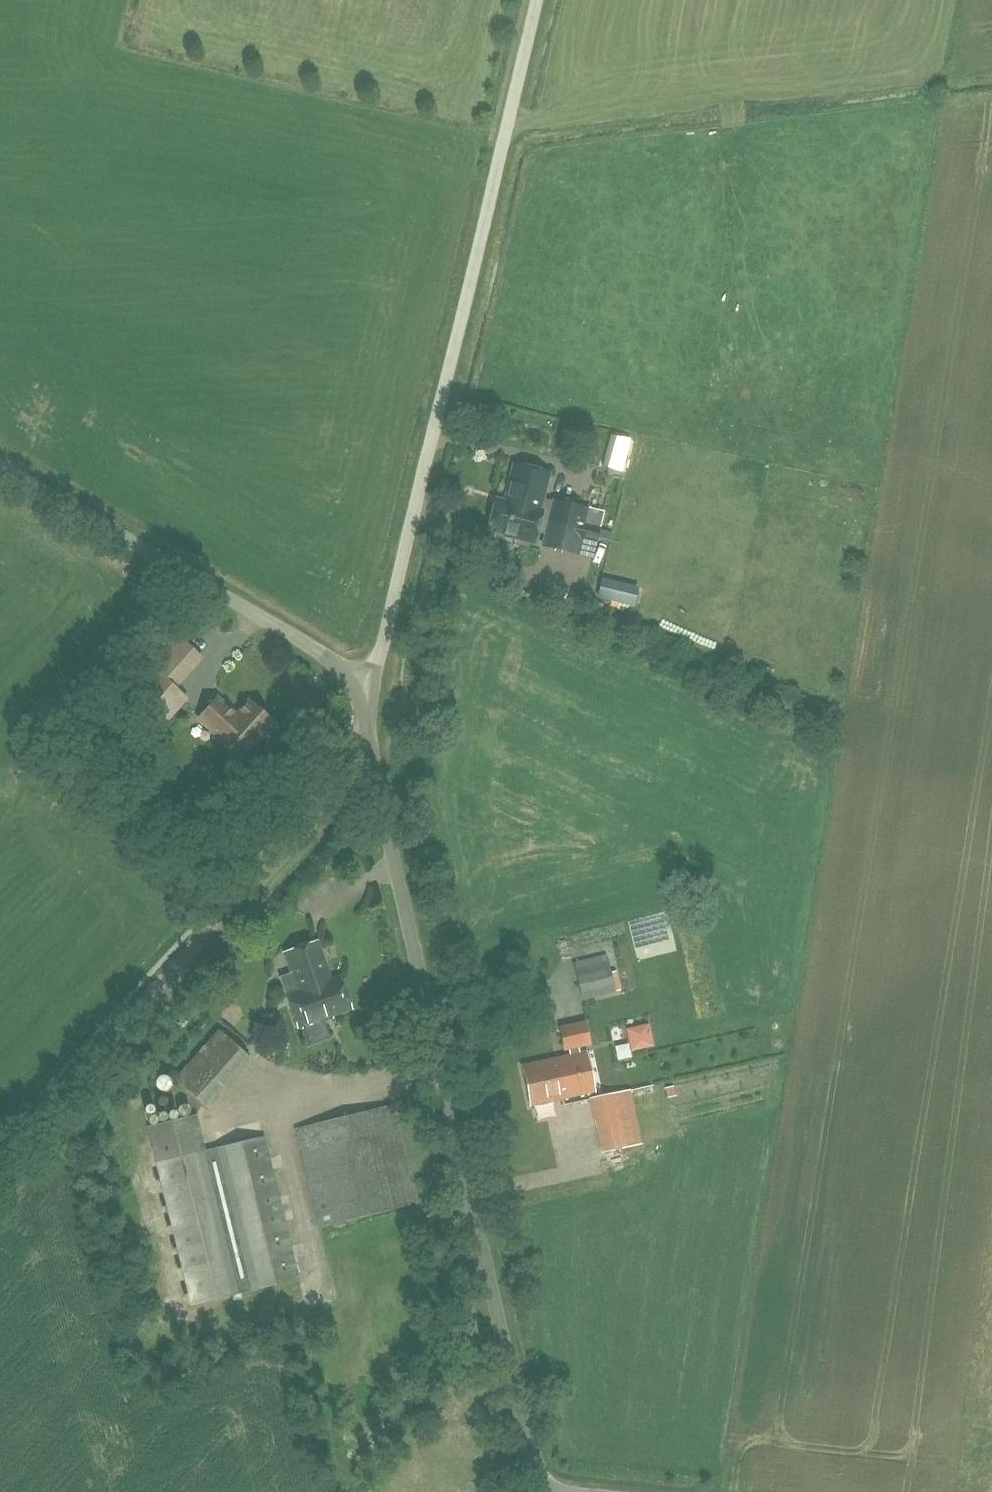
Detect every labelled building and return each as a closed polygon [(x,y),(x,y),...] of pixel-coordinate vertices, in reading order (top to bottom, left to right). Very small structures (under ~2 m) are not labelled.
[(611,434),(602,465),(620,470),(628,438),(611,434)] [(507,502),(497,500),(490,528),(518,535),(517,538),(535,542),(539,527),(548,529),(544,545),(592,557),(603,512),(588,508),(555,500),(554,504),(542,501),(549,472),(516,464),(507,502)] [(604,583),(601,597),(622,603),(626,588),(604,583)] [(128,693),(162,724),(185,698),(175,689),(202,659),(179,638),(128,693)] [(217,739),(240,760),(273,723),(250,702),(240,712),(233,712),(218,699),(200,718),(219,736),(217,739)] [(286,954),(300,994),(288,998),(299,1028),(303,1026),(304,1029),(323,1023),(322,1020),(351,1009),(341,979),(331,983),(317,943),(286,954)] [(584,1000),(615,992),(606,956),(575,964),(584,1000)] [(532,1105),(562,1099),(595,1092),(587,1052),(581,1053),(580,1047),(591,1045),(586,1022),(561,1027),(566,1050),(570,1049),(571,1055),(523,1065),(532,1105)] [(636,1049),(659,1043),(653,1023),(631,1029),(636,1049)] [(207,1107),(250,1058),(217,1029),(174,1078),(207,1107)] [(626,1147),(617,1104),(614,1092),(592,1097),(604,1151),(626,1147)] [(319,1228),(417,1204),(393,1106),(295,1129),(319,1228)] [(192,1306),(300,1280),(265,1138),(206,1152),(197,1116),(149,1128),(192,1306)]
